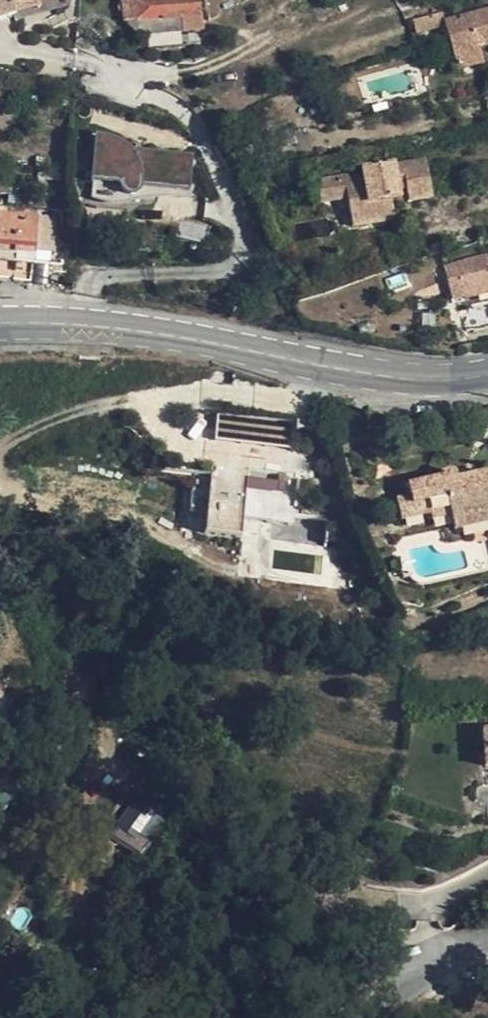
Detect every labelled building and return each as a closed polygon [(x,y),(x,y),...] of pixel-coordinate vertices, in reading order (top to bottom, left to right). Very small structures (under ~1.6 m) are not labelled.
[(40,0),(24,0),(8,5),(7,0),(0,0),(0,19),(42,7),(40,0)] [(123,2),(125,21),(138,21),(139,36),(204,32),(201,0),(141,0),(123,2)] [(443,19),(457,68),(483,62),(480,48),(487,46),(487,8),(443,19)] [(430,23),(443,19),(441,13),(429,16),(430,23)] [(242,92),(232,94),(235,102),(245,100),(242,92)] [(94,140),(91,184),(191,189),(194,145),(94,140)] [(350,222),(391,215),(387,203),(384,188),(392,186),(394,193),(402,192),(404,201),(429,195),(423,159),(389,165),(389,161),(359,167),(360,170),(333,175),(337,195),(344,194),(350,222)] [(337,195),(333,175),(309,179),(313,199),(337,195)] [(384,188),(387,203),(404,201),(402,192),(394,193),(392,186),(384,188)] [(1,211),(0,216),(0,253),(15,255),(16,253),(54,256),(57,239),(40,237),(42,215),(1,211)] [(463,277),(448,282),(453,298),(467,294),(469,299),(487,293),(487,255),(459,263),(463,277)] [(435,266),(411,266),(412,290),(435,290),(435,266)] [(296,428),(218,422),(216,449),(294,456),(296,428)] [(479,526),(487,524),(487,471),(454,478),(451,472),(447,472),(444,474),(443,478),(408,485),(411,499),(396,502),(401,521),(430,515),(431,521),(451,517),(455,531),(479,526)] [(213,484),(196,483),(193,524),(210,526),(249,529),(280,532),(297,533),(302,481),(292,480),(214,474),(213,484)] [(334,518),(320,517),(318,537),(331,538),(334,518)] [(249,529),(210,526),(208,546),(247,549),(249,529)] [(17,788),(0,778),(0,814),(17,788)] [(42,803),(32,797),(23,811),(33,818),(42,803)] [(111,836),(142,855),(161,823),(129,804),(111,836)]
